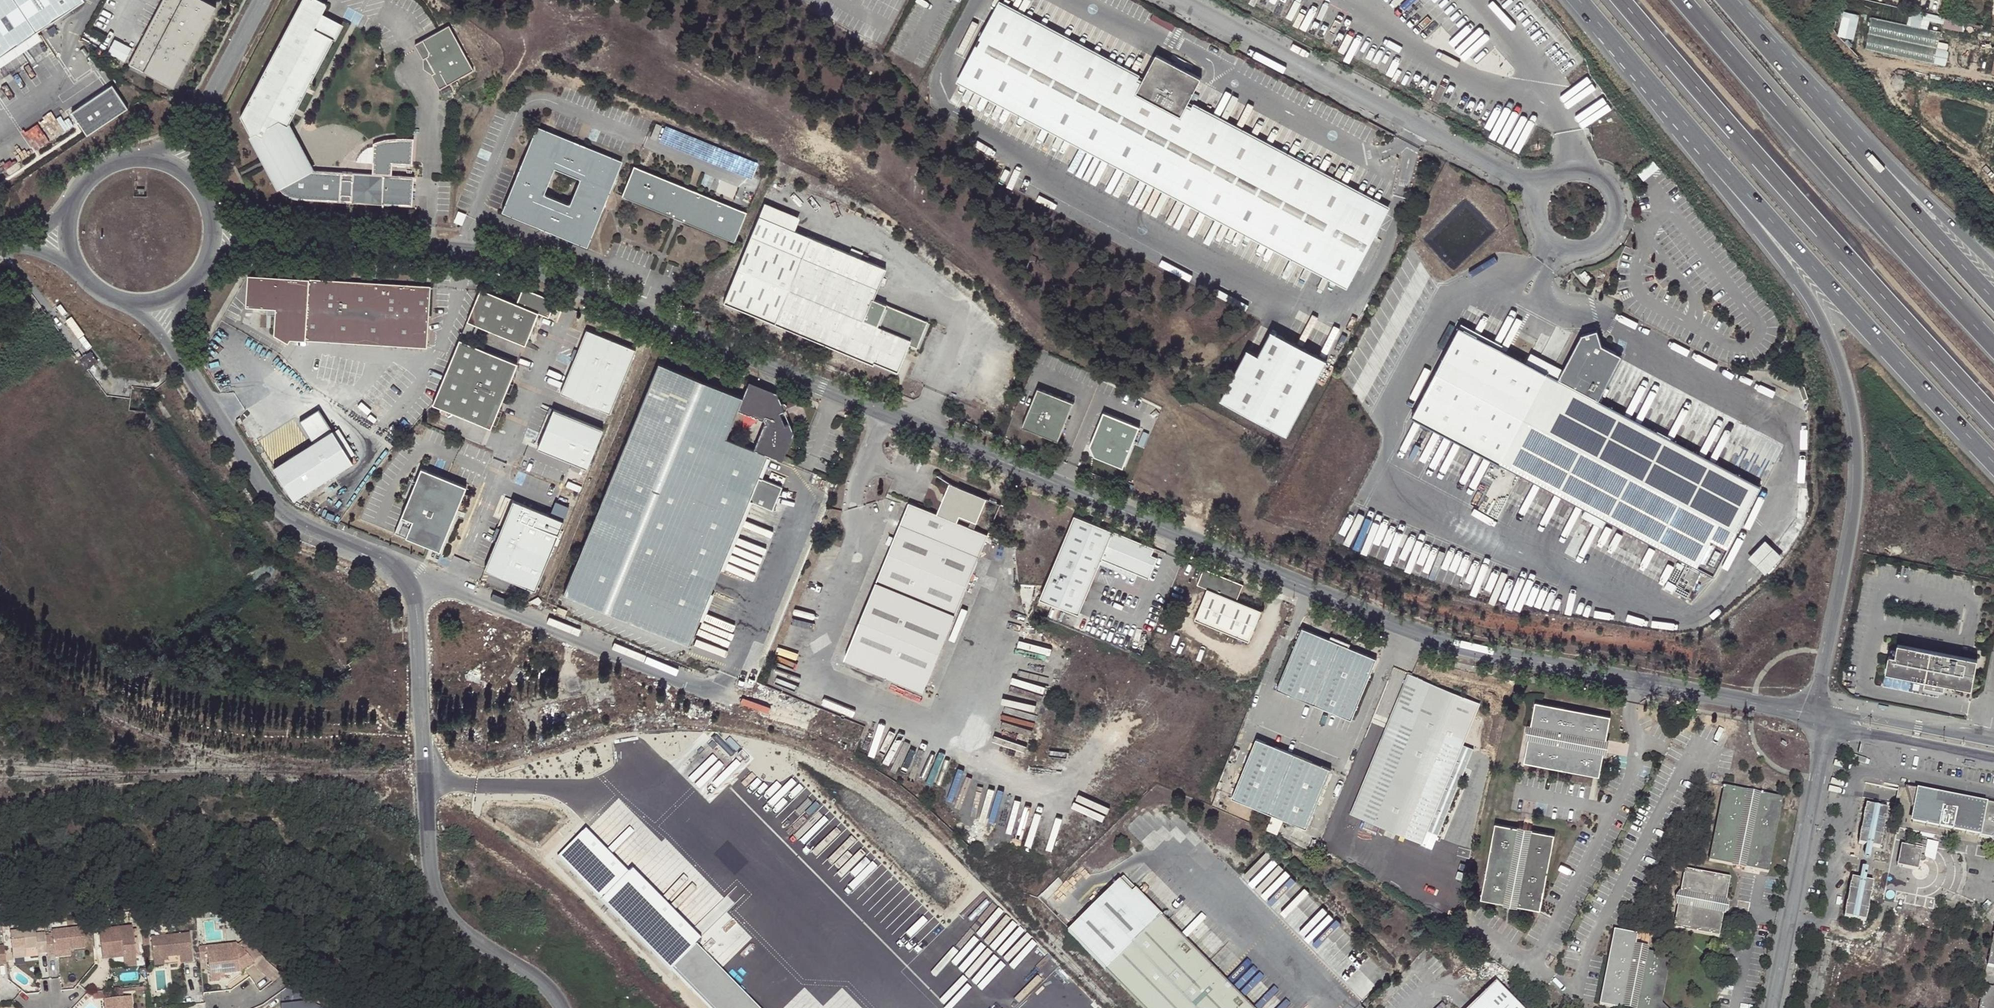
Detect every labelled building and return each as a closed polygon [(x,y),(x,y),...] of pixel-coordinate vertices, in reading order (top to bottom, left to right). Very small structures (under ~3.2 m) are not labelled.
[(82,0),(0,0),(0,55),(82,0)] [(206,0),(162,0),(128,63),(172,86),(180,71),(177,69),(183,57),(190,45),(194,46),(201,32),(198,30),(204,18),(208,20),(216,5),(206,0)] [(249,136),(255,134),(261,137),(266,128),(278,122),(286,126),(288,124),(332,39),(313,29),(321,14),(326,4),(318,0),(301,0),(239,117),(249,136)] [(997,12),(1140,87),(1144,78),(1001,3),(997,12)] [(1855,38),(1860,13),(1843,10),(1838,34),(1855,38)] [(1144,78),(1140,87),(997,12),(964,77),(1316,261),(1350,196),(1184,110),(1188,101),(1200,78),(1156,55),(1144,78)] [(321,14),(313,29),(332,39),(334,39),(342,25),(321,14)] [(204,18),(198,30),(201,32),(208,20),(204,18)] [(448,26),(413,44),(421,59),(424,57),(432,73),(429,74),(436,89),(471,72),(448,26)] [(190,45),(183,57),(187,59),(194,46),(190,45)] [(187,59),(183,57),(177,69),(180,71),(187,59)] [(424,57),(421,59),(421,69),(429,74),(432,73),(424,57)] [(964,77),(959,86),(1311,269),(1316,261),(964,77)] [(112,85),(71,112),(87,135),(128,108),(112,85)] [(1188,101),(1184,110),(1350,196),(1354,187),(1188,101)] [(249,136),(273,181),(293,170),(309,171),(286,126),(278,122),(266,128),(261,137),(255,134),(249,136)] [(607,199),(624,159),(584,144),(583,148),(574,145),(576,140),(539,125),(522,163),(527,165),(524,174),(519,172),(502,210),(540,225),(542,221),(551,224),(549,229),(587,245),(604,206),(600,205),(603,197),(607,199)] [(524,174),(527,165),(522,163),(519,172),(524,174)] [(622,195),(675,216),(677,212),(685,216),(684,220),(736,241),(745,219),(748,212),(696,190),(694,194),(685,191),(687,186),(635,165),(622,195)] [(312,171),(309,171),(293,170),(273,181),(274,183),(275,186),(277,189),(279,192),(282,194),(284,196),(287,198),(290,199),(293,200),(411,207),(412,177),(312,171)] [(685,191),(694,194),(696,190),(687,186),(685,191)] [(764,202),(759,215),(793,229),(799,217),(764,202)] [(759,215),(723,302),(872,364),(873,362),(896,372),(908,344),(916,348),(927,322),(872,299),(885,268),(793,229),(759,215)] [(1591,277),(1585,269),(1578,274),(1585,283),(1591,277)] [(268,309),(276,310),(275,317),(274,335),(288,344),(291,341),(427,348),(431,286),(380,283),(361,282),(320,280),(303,279),(248,276),(247,307),(268,309)] [(524,340),(534,317),(537,319),(538,315),(549,319),(557,299),(524,287),(517,304),(482,289),(468,322),(525,346),(527,342),(524,340)] [(534,317),(524,340),(527,342),(537,319),(534,317)] [(1619,360),(1616,352),(1601,344),(1597,329),(1581,334),(1557,380),(1459,328),(1413,415),(1585,506),(1580,515),(1602,527),(1607,517),(1713,573),(1759,487),(1597,401),(1619,360)] [(561,395),(610,415),(637,352),(588,332),(561,395)] [(1286,436),(1324,361),(1270,332),(1257,356),(1246,350),(1220,401),(1286,436)] [(512,369),(515,370),(518,365),(460,341),(445,375),(432,405),(490,429),(492,425),(489,423),(499,401),(501,403),(506,393),(503,391),(512,369)] [(781,426),(770,421),(762,424),(753,447),(726,436),(737,409),(761,418),(784,409),(777,392),(748,380),(741,396),(658,362),(563,591),(688,643),(767,453),(770,455),(782,459),(793,431),(789,421),(781,426)] [(512,369),(503,391),(506,393),(515,370),(512,369)] [(1069,419),(1076,403),(1040,388),(1023,426),(1059,442),(1066,426),(1063,424),(1066,418),(1069,419)] [(499,401),(489,423),(492,425),(501,403),(499,401)] [(753,447),(762,424),(761,418),(737,409),(726,436),(753,447)] [(761,418),(762,424),(770,421),(781,426),(789,421),(784,409),(761,418)] [(315,443),(276,468),(296,500),(355,462),(321,410),(302,422),(315,443)] [(604,431),(554,411),(538,450),(587,470),(604,431)] [(1125,469),(1142,428),(1110,414),(1105,413),(1091,446),(1096,457),(1125,469)] [(692,645),(770,455),(767,453),(688,643),(692,645)] [(429,548),(439,553),(453,519),(451,518),(455,508),(458,509),(467,488),(422,469),(394,534),(429,548)] [(974,528),(986,498),(949,483),(936,512),(909,501),(847,653),(925,684),(988,534),(974,528)] [(564,519),(514,499),(485,569),(536,589),(564,519)] [(1038,600),(1078,616),(1100,561),(1147,581),(1156,559),(1150,557),(1153,548),(1074,515),(1067,532),(1044,586),(1038,600)] [(1764,574),(1781,556),(1764,539),(1747,557),(1764,574)] [(1243,584),(1204,568),(1197,584),(1207,589),(1195,619),(1249,641),(1262,611),(1237,600),(1243,584)] [(1694,571),(1688,569),(1684,579),(1689,581),(1694,571)] [(539,596),(529,601),(538,605),(542,601),(539,596)] [(568,610),(558,607),(556,612),(566,616),(568,610)] [(1277,689),(1350,720),(1370,673),(1375,660),(1349,649),(1330,641),(1303,629),(1302,631),(1300,631),(1297,638),(1299,639),(1298,642),(1277,689)] [(1330,641),(1349,649),(1351,645),(1332,637),(1330,641)] [(1972,693),(1978,663),(1898,648),(1896,660),(1889,659),(1886,676),(1926,684),(1924,692),(1945,696),(1946,688),(1972,693)] [(1410,675),(1351,815),(1421,844),(1426,831),(1438,836),(1474,751),(1462,746),(1480,705),(1410,675)] [(1537,705),(1533,729),(1607,742),(1612,719),(1581,713),(1581,715),(1566,712),(1566,710),(1537,705)] [(1530,740),(1605,754),(1607,742),(1533,729),(1530,740)] [(1329,770),(1256,739),(1231,797),(1304,828),(1329,770)] [(1570,772),(1601,778),(1605,754),(1530,740),(1526,764),(1555,769),(1555,768),(1570,771),(1570,772)] [(1713,833),(1707,862),(1732,867),(1747,792),(1722,787),(1716,818),(1717,818),(1714,833),(1713,833)] [(1913,823),(1980,837),(1980,836),(1986,802),(1907,788),(1914,808),(1917,809),(1913,823)] [(1743,869),(1758,794),(1747,792),(1732,867),(1743,869)] [(1758,794),(1743,869),(1767,874),(1773,844),(1771,843),(1774,828),(1776,829),(1782,798),(1758,794)] [(1986,802),(1980,836),(1993,839),(1993,804),(1986,802)] [(816,813),(793,834),(820,862),(821,861),(829,869),(853,845),(867,859),(872,855),(823,804),(815,812),(816,813)] [(1864,817),(1863,824),(1861,828),(1860,828),(1858,838),(1859,838),(1859,843),(1867,844),(1873,845),(1880,847),(1881,843),(1882,843),(1884,834),(1883,834),(1885,822),(1886,823),(1888,813),(1887,813),(1888,808),(1867,804),(1865,809),(1864,810),(1863,816),(1864,817)] [(1483,901),(1505,905),(1520,830),(1496,825),(1490,856),(1492,856),(1490,870),(1488,870),(1483,901)] [(1518,907),(1532,832),(1520,830),(1505,905),(1518,907)] [(1550,867),(1556,836),(1532,832),(1518,907),(1541,911),(1547,880),(1546,880),(1549,866),(1550,867)] [(563,858),(675,971),(677,969),(715,1007),(756,1007),(721,972),(724,969),(701,946),(705,943),(635,872),(631,875),(589,833),(563,858)] [(1920,861),(1926,862),(1927,858),(1924,857),(1926,845),(1908,842),(1907,845),(1901,844),(1897,866),(1919,870),(1920,861)] [(1871,855),(1873,845),(1867,844),(1865,856),(1866,857),(1867,857),(1868,857),(1869,857),(1870,856),(1871,855)] [(1680,894),(1724,902),(1729,878),(1685,870),(1680,894)] [(1874,882),(1865,880),(1859,879),(1851,878),(1850,883),(1849,883),(1847,893),(1848,893),(1844,911),(1845,912),(1844,917),(1866,921),(1866,916),(1867,916),(1868,909),(1870,896),(1871,896),(1874,882)] [(1142,1007),(1245,1007),(1132,894),(1120,881),(1070,930),(1067,933),(1142,1007)] [(1132,894),(1245,1007),(1252,1007),(1136,890),(1132,894)] [(1728,909),(1724,902),(1680,894),(1675,898),(1678,905),(1723,914),(1728,909)] [(1673,928),(1718,938),(1723,914),(1678,905),(1673,928)] [(723,932),(717,937),(734,955),(752,937),(729,912),(723,917),(730,924),(722,931),(723,932)] [(133,925),(100,929),(103,959),(113,958),(112,953),(123,951),(124,957),(125,967),(138,966),(136,955),(133,955),(132,944),(135,944),(133,925)] [(47,953),(48,956),(57,955),(56,951),(71,949),(86,948),(84,927),(53,930),(53,936),(45,936),(47,953)] [(45,936),(45,933),(36,934),(35,929),(11,932),(13,950),(37,947),(38,954),(47,953),(45,936)] [(1616,1007),(1623,1007),(1635,950),(1638,934),(1614,930),(1599,1004),(1616,1007)] [(189,933),(151,937),(154,959),(180,956),(181,963),(193,961),(189,933)] [(237,943),(206,946),(210,982),(220,981),(220,978),(219,974),(224,974),(239,972),(254,961),(238,944),(237,944),(237,943)] [(56,951),(57,955),(57,958),(71,956),(71,949),(56,951)] [(1647,952),(1635,950),(1623,1007),(1636,1007),(1647,952)] [(1671,956),(1647,952),(1636,1007),(1666,1007),(1661,1004),(1671,956)] [(268,964),(263,969),(272,982),(281,976),(268,964)] [(1471,1007),(1524,1007),(1497,981),(1471,1007)] [(1985,987),(1981,1007),(1993,1007),(1993,988),(1985,987)] [(106,1007),(133,1007),(132,995),(105,998),(106,1007)]
